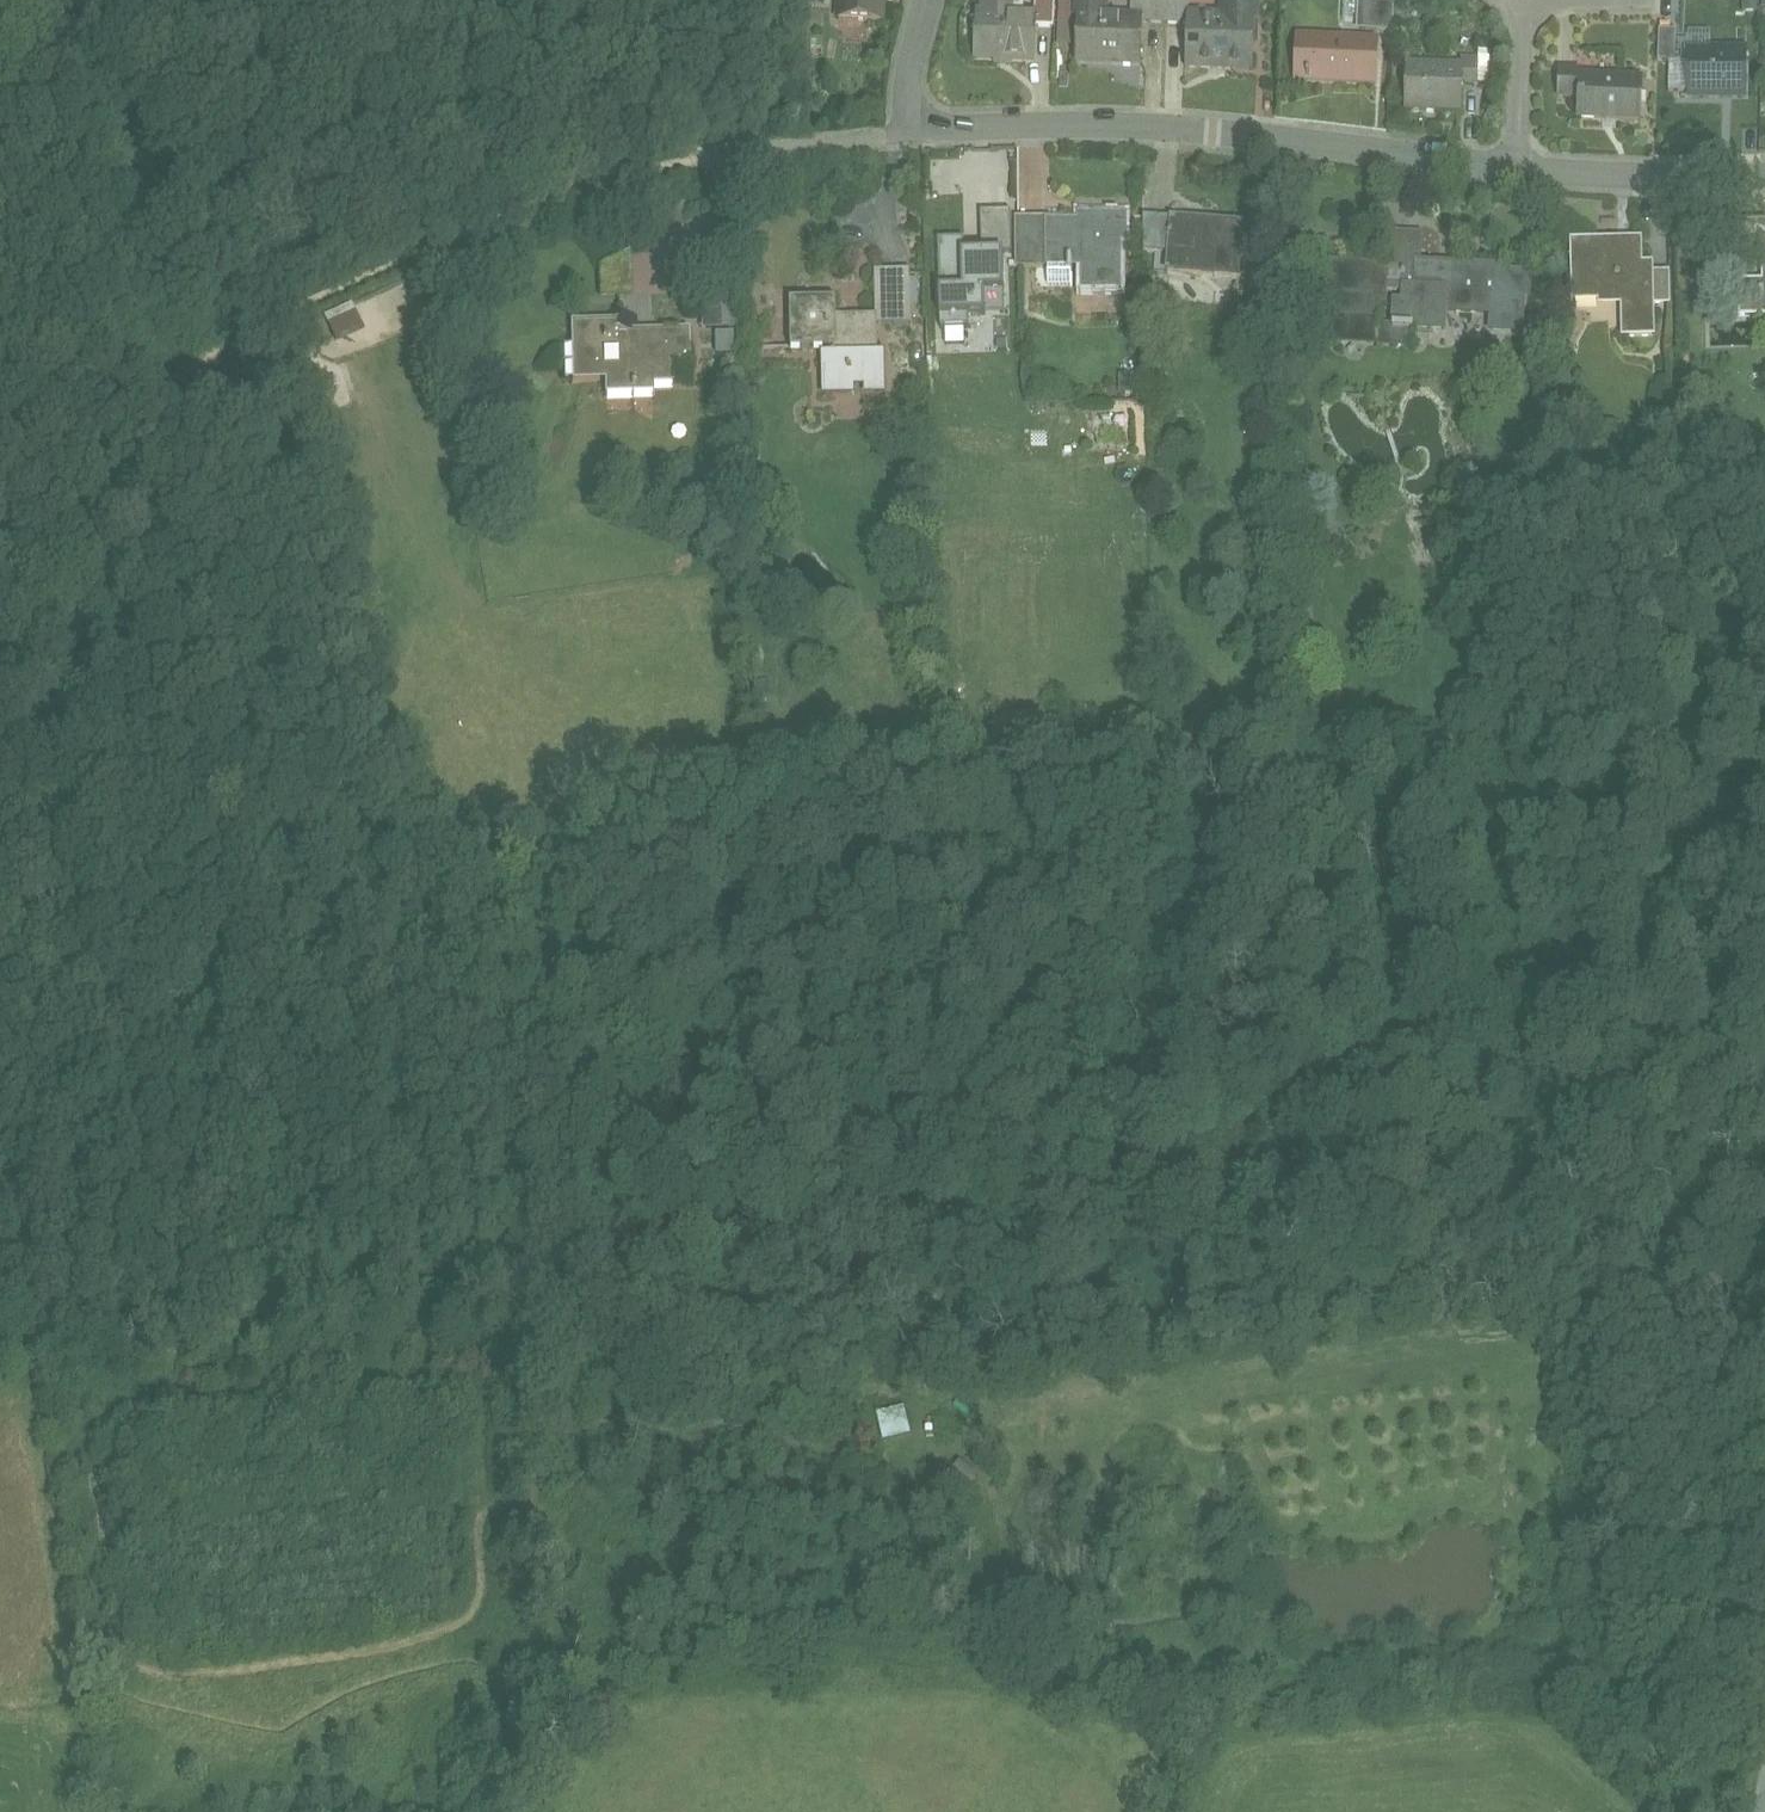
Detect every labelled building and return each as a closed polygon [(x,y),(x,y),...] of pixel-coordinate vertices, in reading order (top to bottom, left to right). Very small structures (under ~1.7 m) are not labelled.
[(887,0),(836,0),(835,26),(885,29),(887,0)] [(1032,73),(1034,35),(1035,26),(1010,24),(1009,38),(1001,38),(1003,0),(979,0),(978,18),(975,18),(973,69),(1032,73)] [(1035,26),(1034,35),(1053,35),(1053,0),(1035,0),(1035,26)] [(1130,22),(1141,23),(1141,32),(1162,33),(1163,0),(1131,0),(1130,22)] [(1187,34),(1187,19),(1188,0),(1163,0),(1162,33),(1187,34)] [(1252,82),(1255,0),(1219,0),(1218,20),(1187,19),(1187,34),(1185,79),(1252,82)] [(1130,22),(1119,22),(1119,26),(1106,26),(1106,3),(1072,2),(1072,28),(1076,28),(1075,75),(1139,77),(1141,32),(1141,23),(1130,22)] [(1356,8),(1356,39),(1393,40),(1394,8),(1356,8)] [(1071,54),(1071,31),(1058,31),(1057,53),(1071,54)] [(1681,67),(1669,67),(1669,37),(1651,36),(1651,67),(1661,67),(1661,102),(1681,102),(1681,67)] [(1292,91),(1374,95),(1376,45),(1295,41),(1292,91)] [(1739,108),(1740,55),(1681,54),(1681,67),(1681,102),(1681,107),(1739,108)] [(1459,122),(1461,83),(1474,84),(1475,64),(1462,64),(1461,72),(1406,69),(1404,119),(1459,122)] [(1555,107),(1577,108),(1576,127),(1634,129),(1636,82),(1578,79),(1579,74),(1557,73),(1555,107)] [(982,215),(983,248),(1000,248),(1000,255),(1009,254),(1008,214),(982,215)] [(1077,301),(1121,300),(1121,250),(1127,250),(1127,225),(1076,226),(1076,233),(1046,233),(1046,228),(1013,229),(1014,279),(1066,278),(1066,273),(1077,272),(1077,301)] [(1140,262),(1165,264),(1163,284),(1237,289),(1241,232),(1167,227),(1167,229),(1142,228),(1140,262)] [(1533,281),(1509,280),(1509,273),(1413,270),(1415,240),(1385,239),(1384,272),(1328,270),(1327,304),(1336,305),(1334,347),(1378,349),(1379,324),(1392,325),(1391,348),(1414,349),(1415,338),(1451,340),(1452,322),(1482,323),(1481,335),(1522,337),(1523,308),(1532,308),(1533,281)] [(961,241),(939,241),(940,319),(984,318),(983,285),(1001,285),(1000,255),(1000,248),(983,248),(961,249),(961,241)] [(1764,322),(1764,242),(1757,242),(1757,322),(1764,322)] [(1634,245),(1562,247),(1564,310),(1617,309),(1618,346),(1648,346),(1647,308),(1663,307),(1662,277),(1646,278),(1646,271),(1635,272),(1634,245)] [(595,262),(597,300),(665,297),(664,280),(659,281),(658,259),(595,262)] [(830,360),(831,367),(820,367),(821,413),(890,411),(889,366),(879,366),(878,337),(911,336),(910,283),(877,284),(878,328),(837,329),(837,310),(790,311),(791,361),(830,360)] [(719,341),(719,316),(699,317),(700,342),(719,341)] [(324,338),(333,356),(361,342),(352,324),(324,338)] [(688,378),(687,341),(601,344),(601,333),(568,334),(570,396),(602,395),(603,408),(649,407),(649,397),(671,397),(671,378),(688,378)] [(1117,404),(1135,404),(1135,383),(1117,383),(1117,404)] [(881,1441),(908,1437),(903,1408),(876,1413),(881,1441)]
